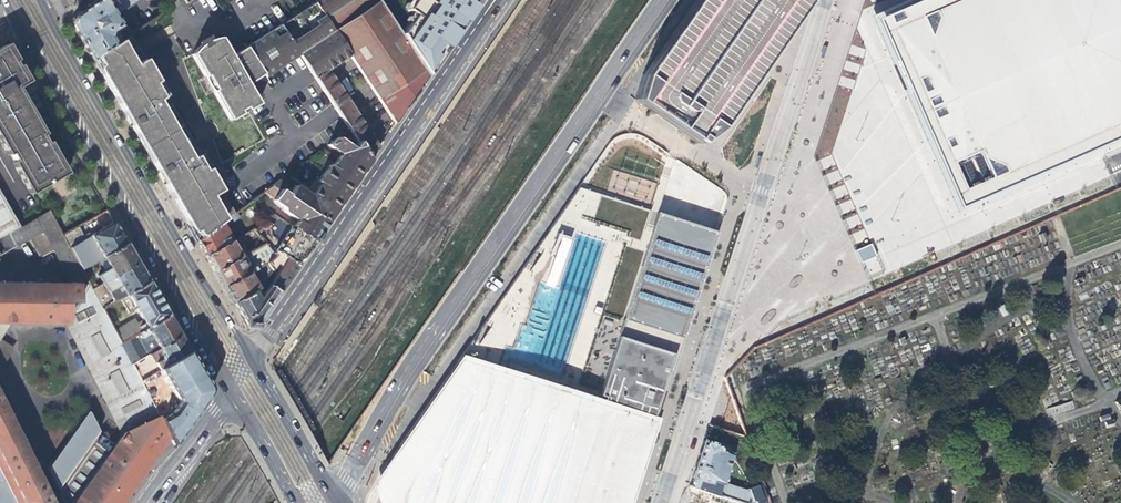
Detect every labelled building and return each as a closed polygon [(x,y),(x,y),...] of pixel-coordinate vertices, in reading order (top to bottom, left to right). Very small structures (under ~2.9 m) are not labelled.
[(90,60),(125,37),(123,34),(117,25),(110,14),(109,12),(113,9),(115,12),(134,0),(99,0),(88,7),(74,17),(72,28),(75,34),(77,37),(79,41),(83,47),(85,52),(90,60)] [(333,32),(365,11),(379,2),(377,0),(320,0),(314,4),(333,32)] [(379,2),(428,76),(453,39),(480,0),(377,0),(379,2)] [(632,99),(698,146),(712,135),(730,121),(802,17),(807,0),(693,0),(640,75),(632,99)] [(876,17),(889,44),(910,90),(921,112),(932,136),(952,179),(965,207),(1120,140),(1120,0),(917,0),(876,17)] [(411,79),(379,100),(395,123),(413,98),(428,76),(379,2),(365,11),(411,79)] [(328,72),(350,57),(333,32),(314,4),(244,49),(261,75),(263,78),(298,55),(357,142),(369,161),(378,148),(328,72)] [(350,57),(379,100),(411,79),(365,11),(333,32),(350,57)] [(127,31),(123,34),(125,37),(126,36),(146,23),(140,16),(124,26),(127,31)] [(125,37),(90,60),(119,110),(124,110),(130,121),(128,125),(129,127),(139,144),(154,169),(159,170),(165,181),(163,185),(196,243),(220,225),(231,217),(134,50),(126,36),(125,37)] [(32,193),(49,183),(47,180),(49,179),(51,182),(68,172),(32,111),(18,87),(30,80),(8,40),(0,44),(0,138),(32,193)] [(246,85),(229,59),(219,43),(218,43),(217,43),(216,43),(215,44),(214,44),(213,44),(212,44),(211,44),(210,45),(209,45),(208,46),(207,46),(206,46),(206,47),(205,47),(208,50),(202,54),(200,51),(199,51),(198,52),(197,53),(196,54),(195,55),(194,56),(193,57),(193,58),(192,59),(192,60),(191,60),(191,61),(232,124),(260,106),(246,85)] [(261,75),(244,49),(229,59),(246,85),(261,75)] [(124,110),(119,110),(122,114),(128,125),(130,121),(124,110)] [(611,139),(367,491),(375,502),(632,502),(652,438),(658,419),(680,350),(685,336),(719,232),(729,195),(637,134),(611,139)] [(327,147),(329,149),(340,156),(331,169),(328,167),(322,175),(348,192),(357,180),(369,161),(357,142),(354,148),(352,150),(337,139),(327,147)] [(319,162),(329,149),(327,147),(314,156),(312,158),(319,162)] [(319,162),(312,158),(304,163),(308,166),(313,169),(319,162)] [(303,174),(308,166),(304,163),(291,173),(288,176),(295,181),(301,173),(303,174)] [(159,170),(154,169),(158,176),(162,184),(163,185),(165,181),(159,170)] [(322,175),(317,183),(320,185),(315,193),(313,196),(311,198),(295,187),(292,191),(288,198),(326,223),(339,206),(348,192),(322,175)] [(279,182),(271,188),(281,194),(286,187),(279,182)] [(309,189),(315,193),(320,185),(317,183),(314,182),(309,189)] [(292,191),(286,187),(281,194),(288,198),(292,191)] [(297,222),(293,229),(313,243),(320,233),(326,223),(288,198),(281,194),(271,188),(263,194),(272,201),(272,202),(282,210),(283,213),(297,222)] [(10,233),(22,227),(0,189),(0,238),(10,233)] [(17,245),(30,240),(43,232),(54,251),(66,282),(83,283),(90,281),(83,270),(64,236),(51,211),(22,227),(10,233),(17,245)] [(262,245),(268,254),(271,250),(284,234),(275,229),(272,226),(276,219),(265,211),(263,215),(266,220),(251,229),(262,245)] [(275,229),(281,221),(276,219),(272,226),(275,229)] [(281,221),(275,229),(284,234),(289,227),(281,221)] [(79,227),(64,236),(83,270),(96,261),(125,244),(117,231),(113,223),(102,230),(100,227),(93,231),(94,234),(86,239),(79,227)] [(230,242),(220,225),(196,243),(199,248),(205,258),(230,242)] [(284,234),(271,250),(296,267),(306,252),(313,243),(293,229),(289,227),(284,234)] [(1009,243),(1011,275),(1016,273),(1023,272),(1058,258),(1047,230),(1047,233),(1037,234),(1035,230),(1022,231),(1010,237),(1011,247),(1007,239),(986,248),(999,247),(1009,243)] [(40,257),(54,251),(43,232),(30,240),(40,257)] [(17,245),(10,233),(0,238),(0,255),(17,245)] [(236,239),(230,242),(236,253),(242,250),(236,239)] [(238,255),(236,253),(230,242),(205,258),(208,264),(214,273),(243,256),(242,254),(238,255)] [(95,276),(100,285),(137,264),(129,252),(125,244),(96,261),(101,272),(95,276)] [(243,256),(214,273),(218,279),(223,288),(248,272),(263,263),(271,258),(268,254),(262,245),(243,256)] [(263,263),(273,271),(270,275),(275,279),(269,287),(278,294),(296,267),(271,250),(268,254),(271,258),(263,263)] [(270,275),(273,271),(263,263),(248,272),(257,286),(258,288),(262,285),(264,283),(270,275)] [(120,285),(126,295),(148,283),(141,272),(137,264),(100,285),(93,289),(98,297),(120,285)] [(257,286),(248,272),(223,288),(227,296),(229,299),(230,301),(231,303),(232,304),(254,291),(255,291),(258,288),(257,286)] [(264,283),(269,287),(275,279),(270,275),(264,283)] [(76,304),(75,323),(66,324),(122,437),(126,433),(162,417),(142,380),(121,341),(104,307),(98,297),(93,289),(90,281),(83,283),(84,303),(76,304)] [(11,324),(66,324),(75,323),(76,304),(84,303),(83,283),(66,282),(0,282),(0,324),(11,324)] [(144,322),(139,324),(118,336),(121,341),(167,316),(156,297),(148,283),(126,295),(121,299),(129,313),(136,308),(144,322)] [(259,299),(254,291),(232,304),(238,314),(246,329),(253,329),(266,311),(278,294),(269,287),(264,283),(262,285),(265,288),(262,293),(263,295),(259,299)] [(120,285),(98,297),(104,307),(121,299),(126,295),(120,285)] [(135,316),(114,328),(118,336),(139,324),(135,316)] [(133,363),(179,337),(171,323),(167,316),(121,341),(133,363)] [(11,324),(0,324),(0,341),(11,324)] [(142,380),(188,352),(183,343),(179,337),(133,363),(142,380)] [(13,413),(23,408),(2,366),(12,350),(0,342),(0,387),(13,413)] [(191,357),(188,352),(142,380),(162,417),(171,438),(175,444),(183,433),(205,400),(209,394),(209,389),(204,379),(197,367),(191,357)] [(171,438),(162,417),(126,433),(122,437),(116,445),(102,433),(91,411),(44,472),(13,413),(0,387),(0,468),(18,502),(125,502),(171,438)] [(687,487),(738,502),(768,502),(761,485),(758,486),(756,487),(744,491),(722,483),(730,455),(719,452),(720,451),(720,448),(719,447),(718,446),(716,446),(716,445),(702,440),(698,454),(687,487)] [(0,468),(0,502),(18,502),(0,468)] [(757,473),(751,474),(756,487),(758,486),(761,485),(757,473)]
